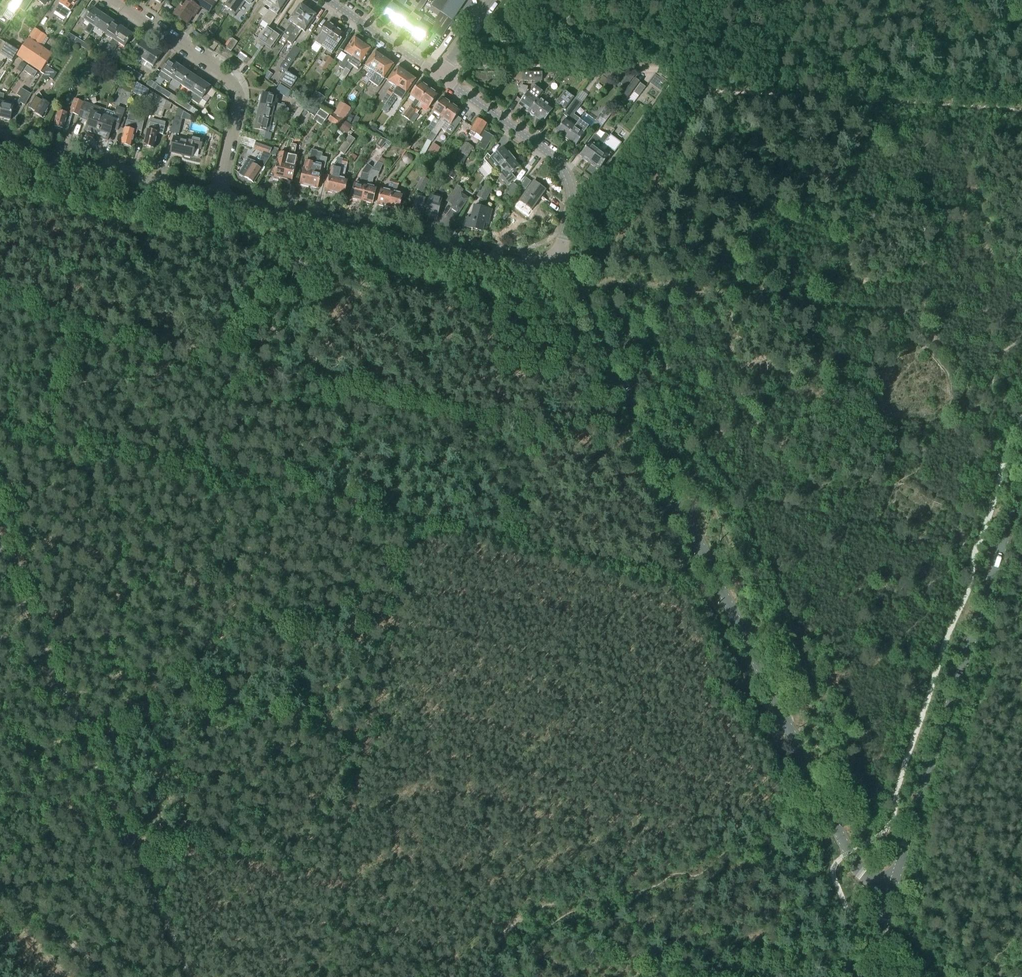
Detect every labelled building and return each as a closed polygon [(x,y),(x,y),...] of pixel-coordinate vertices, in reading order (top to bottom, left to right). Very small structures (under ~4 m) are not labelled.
[(26,0),(14,0),(13,3),(10,3),(8,7),(8,9),(8,10),(15,15),(26,0)] [(15,15),(16,15),(20,9),(25,13),(32,1),(31,0),(26,0),(15,15)] [(78,0),(62,0),(59,5),(54,12),(65,19),(69,12),(78,0)] [(216,3),(211,0),(199,0),(196,5),(209,13),(216,3)] [(225,6),(231,10),(237,0),(229,0),(225,6)] [(231,10),(236,13),(244,0),(237,0),(231,10)] [(262,21),(267,25),(269,26),(276,16),(279,11),(280,11),(282,8),(287,0),(276,0),(272,6),(270,9),(268,11),(264,17),(262,21)] [(263,4),(270,9),(272,6),(276,0),(265,0),(264,1),(265,1),(263,4)] [(404,5),(406,2),(403,0),(394,0),(383,16),(393,22),(400,12),(404,5)] [(431,7),(440,13),(452,21),(466,0),(436,0),(431,7)] [(190,6),(184,2),(174,16),(186,24),(191,16),(194,18),(200,9),(191,3),(190,6)] [(418,24),(423,17),(418,13),(424,4),(421,2),(418,5),(409,18),(402,29),(411,35),(418,24)] [(402,29),(409,18),(418,5),(414,3),(410,9),(404,5),(400,12),(393,22),(402,29)] [(285,35),(283,38),(287,41),(308,11),(307,10),(307,8),(304,6),(302,7),(300,5),(291,19),(289,22),(290,23),(291,24),(287,30),(284,34),(285,35)] [(90,35),(94,28),(103,15),(92,8),(84,21),(89,25),(84,32),(90,35)] [(263,8),(260,14),(264,17),(268,11),(263,8)] [(287,41),(292,45),(304,28),(306,29),(316,16),(314,15),(314,13),(311,11),(309,11),(308,11),(287,41)] [(429,29),(441,37),(452,21),(440,13),(429,29)] [(104,34),(113,22),(103,15),(94,28),(104,34)] [(423,27),(428,19),(424,16),(423,17),(418,24),(411,35),(421,42),(428,31),(423,27)] [(119,24),(115,20),(113,22),(104,34),(114,41),(123,28),(118,25),(119,24)] [(323,46),(335,28),(327,23),(319,35),(315,41),(323,46)] [(268,27),(258,41),(264,46),(274,32),(268,27)] [(124,48),(133,35),(123,28),(114,41),(106,54),(106,53),(103,58),(109,62),(112,58),(110,57),(119,44),(124,48)] [(326,74),(334,61),(329,58),(341,40),(339,38),(343,33),(335,28),(323,46),(328,50),(324,55),(326,57),(318,68),(318,69),(323,72),(326,74)] [(41,72),(52,56),(52,55),(40,47),(47,37),(40,33),(35,29),(16,56),(41,72)] [(281,36),(274,32),(264,46),(271,50),(281,36)] [(229,44),(226,48),(231,52),(238,42),(232,39),(229,37),(226,42),(229,44)] [(81,47),(84,43),(77,38),(74,43),(81,47)] [(339,67),(344,70),(345,69),(362,44),(353,39),(344,53),(348,55),(339,67)] [(207,46),(214,51),(218,45),(211,40),(207,46)] [(143,61),(151,48),(141,41),(132,54),(143,61)] [(81,47),(88,52),(91,47),(84,43),(81,47)] [(0,53),(0,55),(4,57),(12,62),(19,52),(6,44),(0,53)] [(345,69),(344,70),(345,71),(339,79),(343,82),(352,67),(357,71),(371,51),(362,44),(345,69)] [(280,67),(287,71),(301,51),(294,46),(280,67)] [(151,48),(143,61),(153,67),(161,54),(151,48)] [(103,58),(106,53),(99,49),(96,53),(103,58)] [(241,53),(238,58),(249,66),(253,61),(241,53)] [(370,79),(374,73),(384,59),(375,53),(365,67),(371,71),(367,77),(370,79)] [(55,58),(52,56),(41,72),(44,75),(42,79),(46,82),(49,78),(53,80),(57,74),(48,69),(55,58)] [(161,73),(159,76),(165,80),(169,83),(172,80),(172,78),(180,67),(176,64),(177,62),(172,59),(171,61),(170,60),(161,73)] [(378,87),(383,79),(393,65),(384,59),(374,73),(370,79),(371,80),(370,81),(378,87)] [(22,62),(17,70),(21,72),(26,65),(22,62)] [(37,73),(27,66),(24,71),(34,78),(37,73)] [(172,78),(172,80),(175,82),(182,86),(190,74),(180,67),(172,78)] [(132,77),(135,72),(128,68),(125,72),(132,77)] [(397,88),(406,74),(397,68),(388,81),(397,88)] [(135,72),(132,77),(139,82),(142,77),(135,72)] [(268,72),(265,77),(269,80),(273,75),(268,72)] [(542,72),(508,73),(509,81),(522,81),(522,82),(535,81),(541,81),(542,81),(542,72)] [(291,88),(297,79),(286,73),(281,81),(291,88)] [(615,73),(611,78),(617,83),(624,73),(615,73)] [(624,73),(617,83),(625,88),(636,73),(624,73)] [(190,74),(182,86),(191,93),(200,80),(190,74)] [(401,100),(406,94),(415,80),(406,74),(397,88),(394,92),(386,104),(385,105),(390,108),(397,98),(401,100)] [(649,83),(660,92),(667,82),(661,77),(660,79),(655,75),(649,83)] [(626,103),(634,93),(640,84),(634,79),(620,98),(626,103)] [(188,98),(192,100),(198,104),(202,100),(204,96),(210,87),(200,80),(191,93),(188,98)] [(525,96),(518,106),(523,109),(523,111),(526,112),(528,112),(528,113),(539,98),(542,93),(539,91),(541,88),(541,81),(535,81),(535,86),(534,87),(533,86),(529,91),(525,96)] [(419,102),(428,89),(419,82),(410,96),(415,100),(411,104),(403,117),(409,121),(415,113),(413,112),(416,107),(419,103),(419,102)] [(149,90),(137,83),(133,94),(147,98),(149,90)] [(640,84),(634,93),(639,97),(645,88),(640,84)] [(161,95),(164,91),(157,86),(154,90),(161,95)] [(32,94),(21,89),(17,96),(21,98),(18,102),(15,100),(14,101),(11,105),(2,103),(0,113),(0,119),(10,121),(13,110),(16,111),(20,104),(25,106),(32,94)] [(386,104),(394,92),(390,89),(382,101),(386,104)] [(419,102),(419,103),(428,108),(437,95),(428,89),(419,102)] [(164,91),(161,95),(168,100),(171,95),(164,91)] [(555,103),(566,111),(574,99),(564,91),(555,103)] [(42,119),(50,106),(43,101),(43,100),(40,93),(37,94),(27,110),(28,112),(32,111),(35,112),(34,113),(42,119)] [(176,113),(178,108),(155,94),(149,113),(161,117),(164,108),(176,113)] [(285,112),(286,107),(275,104),(277,98),(261,94),(259,106),(274,110),(279,111),(285,112)] [(310,103),(319,108),(323,101),(314,95),(310,103)] [(182,107),(181,108),(189,113),(196,118),(199,113),(191,108),(188,106),(192,100),(188,98),(184,104),(182,107)] [(432,112),(438,116),(435,120),(438,122),(439,122),(441,118),(450,104),(442,98),(432,112)] [(539,98),(528,113),(530,114),(530,115),(532,117),(534,117),(538,120),(540,118),(544,121),(550,113),(553,109),(549,106),(549,105),(539,98)] [(177,99),(174,103),(181,108),(182,107),(184,104),(177,99)] [(567,118),(556,133),(562,137),(561,138),(565,141),(580,120),(574,115),(582,104),(576,99),(567,111),(567,110),(563,115),(567,118)] [(78,116),(83,103),(74,100),(71,110),(68,109),(66,110),(64,114),(58,112),(54,127),(63,129),(67,130),(72,114),(78,116)] [(298,117),(303,110),(305,107),(298,102),(296,106),(298,107),(294,115),(298,117)] [(105,111),(84,103),(83,104),(83,103),(78,116),(78,118),(88,122),(84,133),(95,137),(104,112),(105,111)] [(333,114),(344,121),(351,109),(340,103),(333,114)] [(308,104),(302,114),(312,120),(318,110),(308,104)] [(436,136),(437,136),(446,122),(450,124),(459,111),(450,104),(441,118),(439,122),(431,132),(436,136)] [(276,123),(279,111),(274,110),(259,106),(256,118),(276,123)] [(115,115),(105,111),(104,112),(95,137),(107,142),(111,129),(117,132),(125,111),(117,108),(115,115)] [(178,108),(176,113),(169,133),(178,135),(182,119),(181,119),(184,112),(178,108)] [(319,110),(316,115),(324,121),(328,116),(319,110)] [(294,125),(296,121),(298,117),(294,115),(289,122),(294,125)] [(338,128),(343,121),(332,115),(328,121),(338,128)] [(345,120),(351,123),(353,118),(347,115),(345,120)] [(600,117),(594,126),(600,130),(606,122),(600,117)] [(125,129),(121,145),(130,147),(133,137),(135,138),(136,134),(137,131),(142,132),(145,120),(136,118),(135,123),(128,121),(125,129)] [(275,127),(276,123),(271,121),(256,118),(253,130),(260,131),(258,138),(271,141),(272,134),(268,133),(270,126),(275,127)] [(434,119),(427,129),(431,132),(439,122),(438,122),(435,120),(434,119)] [(473,137),(475,135),(482,139),(477,147),(484,151),(492,137),(483,132),(487,126),(477,119),(470,130),(471,131),(469,134),(473,137)] [(580,120),(565,141),(568,143),(570,143),(576,147),(590,127),(580,120)] [(343,121),(338,128),(344,132),(349,124),(344,121),(343,121)] [(163,134),(165,125),(150,122),(148,130),(147,130),(143,146),(153,148),(157,133),(163,134)] [(284,134),(289,127),(285,124),(280,132),(284,134)] [(372,125),(369,131),(375,134),(378,129),(372,125)] [(307,144),(303,149),(306,151),(316,136),(311,132),(304,143),(307,144)] [(431,132),(427,140),(432,142),(436,136),(431,132)] [(599,149),(589,163),(591,164),(591,165),(594,168),(596,167),(599,170),(608,158),(609,158),(610,157),(604,153),(607,148),(614,152),(621,143),(620,143),(618,145),(608,138),(610,135),(609,135),(607,138),(599,149)] [(355,140),(349,136),(345,142),(343,144),(338,151),(344,155),(355,140)] [(587,146),(580,156),(583,158),(583,160),(586,162),(588,162),(589,163),(599,149),(607,138),(603,136),(600,141),(594,136),(590,142),(587,146)] [(201,149),(203,140),(190,137),(189,141),(174,137),(170,152),(192,158),(194,148),(201,149)] [(378,142),(383,146),(388,140),(381,137),(378,142)] [(290,144),(292,145),(294,141),(289,139),(284,154),(278,153),(276,166),(274,166),(268,176),(273,177),(282,179),(287,159),(287,156),(290,144)] [(473,147),(464,142),(458,153),(453,160),(462,165),(467,158),(473,147)] [(264,144),(261,152),(263,152),(271,155),(275,156),(279,149),(273,147),(264,144)] [(282,179),(291,182),(297,158),(293,157),(295,145),(292,145),(290,144),(287,156),(287,159),(282,179)] [(430,148),(427,152),(435,157),(437,152),(430,148)] [(482,162),(488,168),(492,173),(496,170),(511,157),(503,148),(490,158),(487,154),(482,162)] [(308,187),(316,152),(310,151),(308,162),(304,161),(299,184),(308,187)] [(239,174),(238,175),(254,183),(265,166),(271,155),(263,152),(258,163),(248,159),(239,174)] [(317,189),(321,171),(324,172),(327,159),(322,157),(322,154),(316,152),(308,187),(317,189)] [(348,160),(353,164),(357,157),(353,154),(348,160)] [(353,187),(350,199),(361,201),(367,175),(378,161),(373,157),(361,173),(358,184),(356,183),(354,183),(353,187)] [(501,179),(503,182),(507,186),(515,179),(511,174),(519,167),(511,157),(496,170),(502,178),(501,179)] [(367,175),(361,201),(372,204),(374,196),(376,188),(371,187),(373,179),(376,177),(377,177),(382,165),(386,160),(380,159),(378,161),(367,175)] [(347,161),(342,160),(341,165),(340,169),(335,194),(344,196),(347,180),(343,179),(347,161)] [(341,165),(337,164),(334,177),(329,176),(325,192),(335,194),(340,169),(341,165)] [(421,192),(428,181),(422,177),(422,178),(419,182),(415,188),(421,192)] [(485,179),(476,197),(484,201),(494,184),(485,179)] [(531,182),(526,179),(521,186),(526,190),(531,182)] [(387,208),(392,187),(394,181),(389,180),(387,191),(380,189),(376,206),(387,208)] [(398,211),(402,194),(396,193),(398,182),(394,181),(392,187),(387,208),(398,211)] [(531,210),(545,190),(533,181),(519,201),(531,210)] [(511,197),(518,187),(512,183),(506,193),(511,197)] [(446,201),(452,205),(460,193),(462,190),(457,186),(446,201)] [(450,208),(457,214),(468,199),(460,193),(450,208)] [(428,199),(424,217),(435,220),(437,213),(439,214),(442,204),(439,204),(441,197),(430,194),(428,199)] [(424,217),(428,199),(416,196),(411,214),(424,217)] [(487,224),(490,211),(474,207),(470,220),(466,219),(464,227),(481,231),(483,223),(487,224)] [(503,224),(508,216),(504,213),(498,220),(503,224)]
